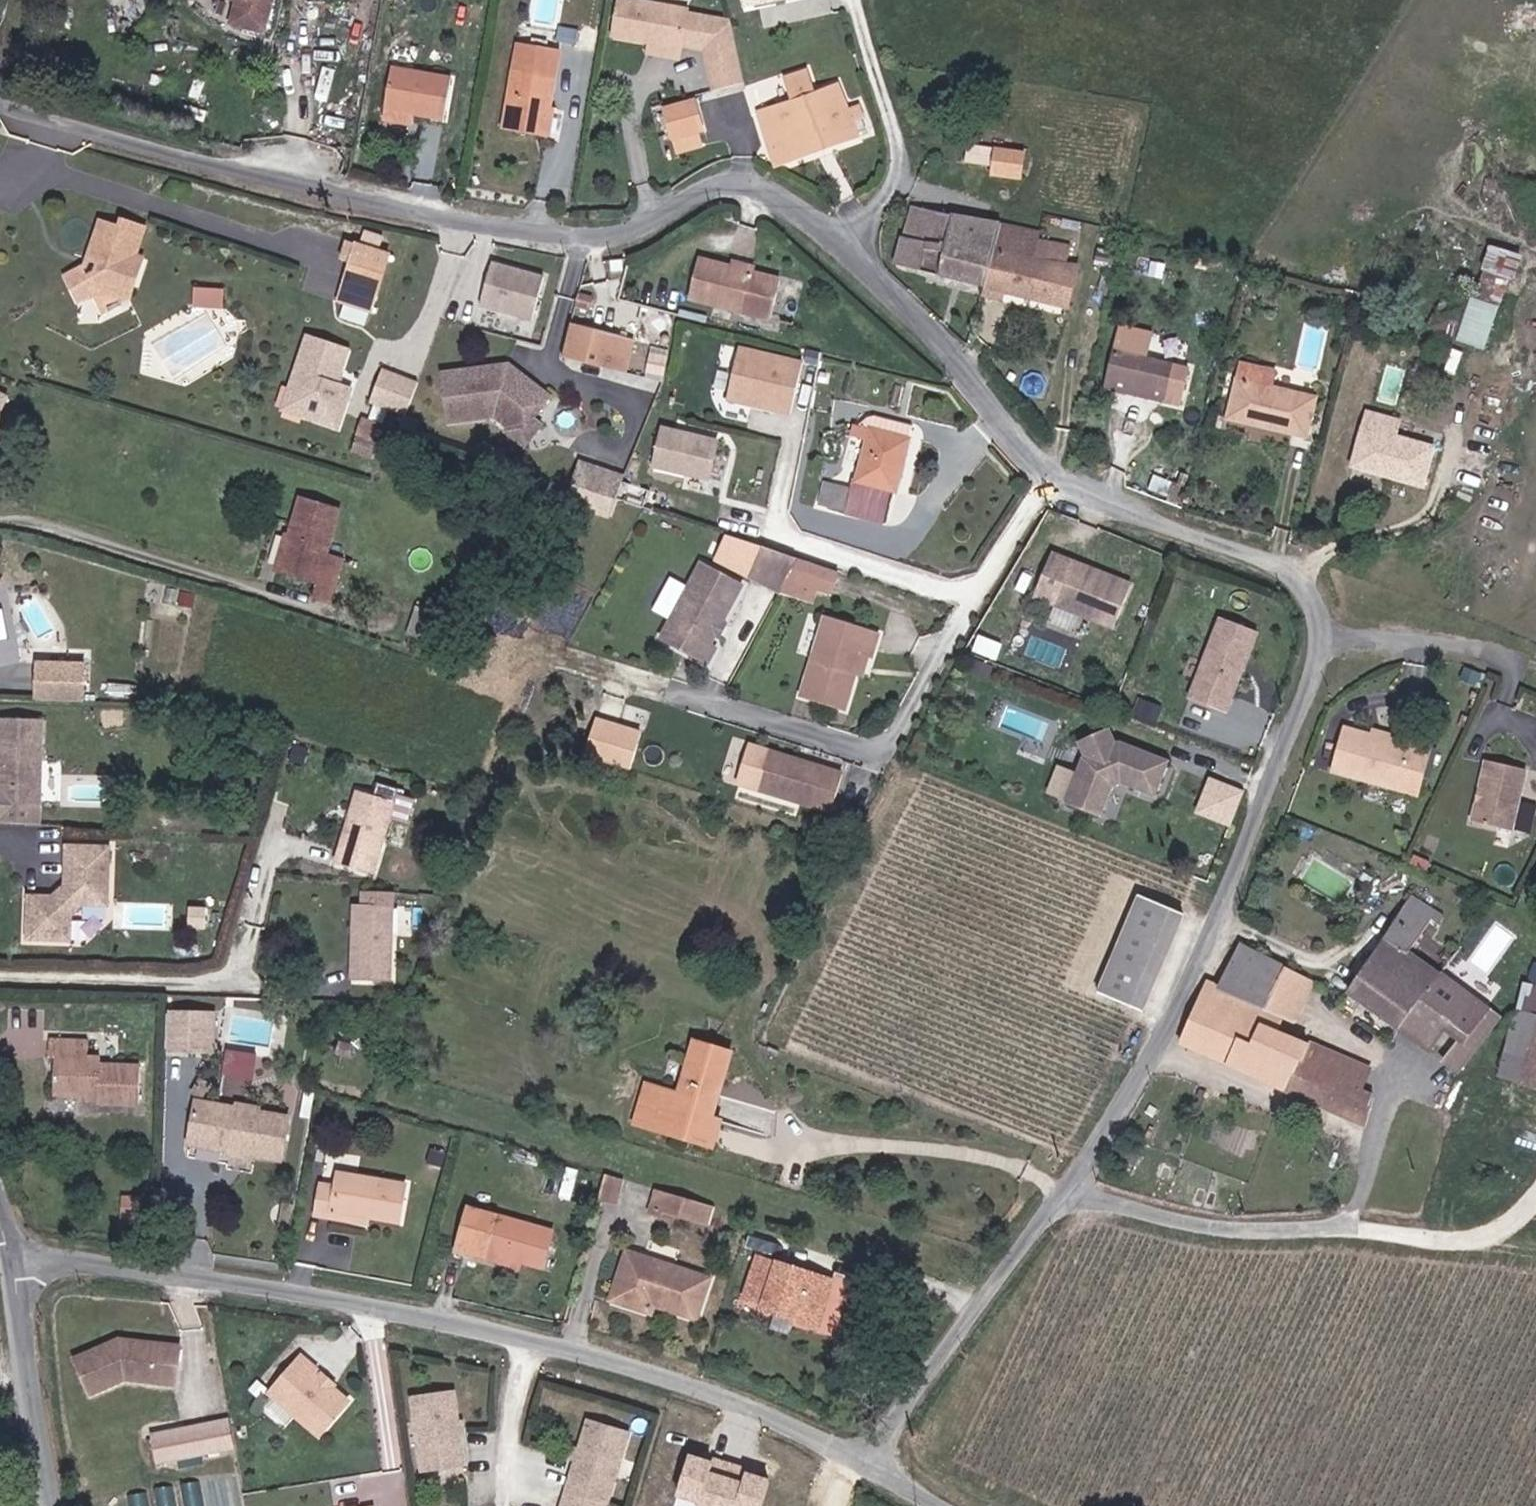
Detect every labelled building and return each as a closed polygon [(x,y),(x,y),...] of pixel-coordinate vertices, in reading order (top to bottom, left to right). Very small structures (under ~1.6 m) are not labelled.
[(237,1),(231,25),(263,34),(272,0),(238,0),(237,1)] [(682,49),(683,45),(707,51),(715,89),(743,82),(731,25),(689,15),(689,10),(634,0),(620,0),(613,37),(650,44),(682,49)] [(519,43),(504,130),(545,137),(560,51),(519,43)] [(680,59),(682,49),(650,44),(648,54),(680,59)] [(384,110),(444,121),(452,78),(391,68),(384,110)] [(785,77),(793,102),(759,113),(775,163),(858,137),(853,122),(866,118),(861,104),(846,109),(839,86),(815,94),(807,70),(785,77)] [(665,109),(673,139),(699,132),(703,131),(695,101),(665,109)] [(699,132),(673,139),(676,153),(702,147),(699,132)] [(995,149),(968,146),(966,162),(991,166),(990,176),(1022,181),(1026,152),(995,148),(995,149)] [(984,287),(996,245),(1001,224),(1001,222),(979,220),(952,214),(952,216),(911,205),(895,259),(908,267),(930,272),(943,278),(984,287)] [(121,228),(106,224),(99,244),(95,243),(89,260),(98,263),(96,273),(86,279),(81,269),(66,277),(80,303),(93,295),(99,292),(109,311),(129,300),(124,290),(134,286),(144,259),(137,256),(146,230),(123,222),(121,228)] [(99,244),(106,224),(101,223),(95,243),(99,244)] [(1001,224),(996,245),(1034,255),(1038,240),(1040,231),(1001,224)] [(996,245),(984,287),(1005,293),(1068,309),(1078,266),(1065,263),(1070,246),(1038,240),(1034,255),(996,245)] [(1493,348),(1524,251),(1493,241),(1462,338),(1493,348)] [(356,245),(338,301),(344,303),(368,311),(371,312),(389,256),(356,245)] [(495,256),(482,305),(537,319),(550,270),(495,256)] [(755,273),(730,266),(699,258),(688,300),(771,321),(781,280),(755,273)] [(98,263),(89,260),(88,264),(81,269),(86,279),(96,273),(98,263)] [(730,266),(755,273),(757,267),(732,260),(730,266)] [(226,305),(228,287),(197,284),(196,302),(226,305)] [(1005,293),(984,287),(981,298),(1001,304),(1005,293)] [(103,315),(109,311),(99,292),(93,295),(103,315)] [(368,311),(344,303),(340,318),(363,325),(368,311)] [(246,322),(248,332),(257,330),(255,320),(246,322)] [(564,354),(613,365),(620,336),(572,324),(564,354)] [(323,415),(321,423),(341,429),(353,389),(339,385),(350,350),(309,337),(298,373),(303,375),(298,392),(307,411),(323,415)] [(742,343),(732,400),(798,411),(808,354),(742,343)] [(1115,352),(1108,378),(1167,394),(1164,404),(1180,408),(1189,372),(1115,352)] [(613,365),(564,354),(562,359),(611,371),(613,365)] [(494,417),(510,426),(520,411),(533,419),(545,397),(497,367),(444,372),(449,421),(494,417)] [(382,369),(370,402),(406,416),(418,383),(382,369)] [(1246,371),(1244,382),(1237,380),(1228,419),(1307,437),(1316,398),(1268,387),(1271,376),(1246,371)] [(303,375),(298,373),(285,411),(321,423),(323,415),(307,411),(298,392),(303,375)] [(1164,404),(1167,394),(1108,378),(1106,388),(1164,404)] [(12,388),(0,384),(0,420),(12,388)] [(520,411),(510,426),(506,433),(525,445),(540,423),(533,419),(520,411)] [(1395,437),(1399,421),(1367,413),(1353,468),(1423,486),(1433,447),(1395,437)] [(873,429),(908,439),(912,425),(877,415),(873,429)] [(357,436),(373,441),(379,423),(363,417),(357,436)] [(666,420),(654,465),(714,480),(726,436),(666,420)] [(911,439),(908,439),(873,429),(854,424),(850,436),(867,440),(854,489),(832,483),(825,508),(882,523),(890,493),(896,494),(911,439)] [(584,489),(591,467),(577,463),(570,484),(584,489)] [(591,467),(584,489),(599,494),(606,472),(591,467)] [(624,478),(606,472),(599,494),(615,499),(624,478)] [(300,499),(290,534),(289,538),(285,537),(275,570),(319,583),(315,596),(331,601),(343,560),(327,556),(340,511),(300,499)] [(787,576),(797,558),(764,547),(750,578),(781,587),(787,576)] [(1136,579),(1057,549),(1036,595),(1116,625),(1136,579)] [(797,558),(787,576),(834,592),(841,572),(797,558)] [(715,648),(709,645),(742,585),(701,563),(660,638),(707,663),(715,648)] [(408,634),(435,643),(445,616),(418,607),(408,634)] [(844,709),(856,673),(863,653),(868,655),(872,656),(879,635),(827,618),(802,694),(844,709)] [(1223,618),(1208,657),(1245,671),(1260,633),(1223,618)] [(863,653),(856,673),(862,674),(868,655),(863,653)] [(1245,671),(1208,657),(1190,700),(1228,714),(1245,671)] [(47,662),(45,699),(92,702),(94,665),(47,662)] [(653,713),(631,706),(625,725),(646,731),(653,713)] [(1,800),(43,801),(45,719),(3,718),(1,800)] [(1398,738),(1397,744),(1345,729),(1333,770),(1417,794),(1430,747),(1398,738)] [(1066,806),(1100,818),(1113,781),(1153,796),(1165,762),(1117,745),(1112,747),(1106,732),(1079,746),(1085,760),(1082,761),(1066,806)] [(768,757),(764,769),(819,786),(810,810),(829,816),(841,780),(768,757)] [(48,758),(46,797),(59,798),(62,759),(48,758)] [(1485,760),(1471,822),(1513,831),(1526,769),(1485,760)] [(819,786),(764,769),(756,792),(810,810),(819,786)] [(1234,824),(1248,786),(1212,773),(1198,811),(1234,824)] [(361,795),(340,865),(378,877),(399,807),(361,795)] [(83,904),(108,906),(113,849),(70,845),(67,885),(56,895),(32,893),(29,935),(72,938),(73,914),(83,904)] [(353,982),(391,985),(399,894),(369,891),(368,908),(359,907),(353,982)] [(1348,992),(1396,1028),(1440,972),(1410,950),(1431,919),(1439,924),(1445,916),(1411,894),(1384,938),(1348,992)] [(1139,895),(1098,993),(1143,1011),(1183,913),(1139,895)] [(192,922),(211,923),(212,906),(193,904),(192,922)] [(1267,1007),(1286,967),(1240,944),(1219,985),(1267,1007)] [(1284,1090),(1308,1044),(1292,1037),(1296,1020),(1315,982),(1286,967),(1267,1007),(1219,985),(1206,979),(1179,1044),(1213,1057),(1235,1068),(1284,1090)] [(1496,1016),(1440,972),(1396,1028),(1427,1050),(1443,1028),(1459,1039),(1443,1062),(1456,1071),(1496,1016)] [(1519,1083),(1535,1017),(1515,1012),(1498,1078),(1519,1083)] [(216,1015),(169,1013),(168,1048),(215,1050),(216,1015)] [(1535,1017),(1519,1083),(1535,1087),(1535,1017)] [(50,1040),(49,1058),(55,1059),(53,1096),(98,1098),(98,1105),(139,1107),(141,1066),(102,1064),(102,1057),(88,1056),(88,1042),(50,1040)] [(635,1124),(697,1142),(704,1116),(713,1119),(731,1053),(694,1042),(679,1094),(646,1085),(635,1124)] [(1308,1044),(1284,1090),(1364,1127),(1374,1095),(1363,1089),(1372,1071),(1309,1042),(1308,1044)] [(257,1084),(260,1049),(229,1046),(226,1082),(257,1084)] [(240,1102),(239,1108),(199,1100),(190,1142),(230,1151),(229,1156),(250,1160),(251,1154),(281,1160),(290,1117),(261,1111),(262,1106),(240,1102)] [(315,1216),(330,1218),(331,1212),(369,1218),(400,1223),(406,1184),(339,1173),(336,1187),(320,1185),(315,1216)] [(619,1200),(626,1177),(613,1174),(606,1197),(619,1200)] [(580,1175),(574,1194),(591,1199),(596,1180),(580,1175)] [(657,1191),(652,1208),(673,1214),(688,1219),(693,1201),(657,1191)] [(713,1207),(693,1201),(688,1219),(708,1225),(713,1207)] [(456,1253),(484,1260),(486,1252),(521,1262),(542,1268),(552,1231),(468,1208),(456,1253)] [(673,1214),(652,1208),(649,1217),(671,1223),(673,1214)] [(367,1227),(369,1218),(331,1212),(330,1218),(367,1227)] [(518,1270),(521,1262),(486,1252),(484,1260),(518,1270)] [(612,1301),(652,1314),(655,1306),(698,1320),(711,1279),(628,1252),(612,1301)] [(777,1265),(758,1259),(745,1298),(764,1304),(763,1309),(818,1327),(833,1281),(778,1263),(777,1265)] [(161,1361),(181,1363),(182,1345),(121,1339),(78,1359),(95,1392),(126,1377),(159,1381),(161,1361)] [(317,1368),(320,1366),(307,1353),(274,1388),(320,1432),(351,1401),(317,1368)] [(161,1361),(159,1381),(179,1382),(181,1363),(161,1361)] [(425,1477),(467,1472),(458,1395),(416,1400),(425,1477)] [(159,1462),(238,1447),(232,1414),(152,1430),(159,1462)] [(566,1495),(601,1505),(605,1505),(628,1433),(588,1421),(566,1495)] [(780,1475),(745,1466),(746,1462),(698,1450),(686,1496),(709,1502),(708,1505),(772,1505),(780,1475)] [(566,1495),(563,1505),(601,1505),(566,1495)]
